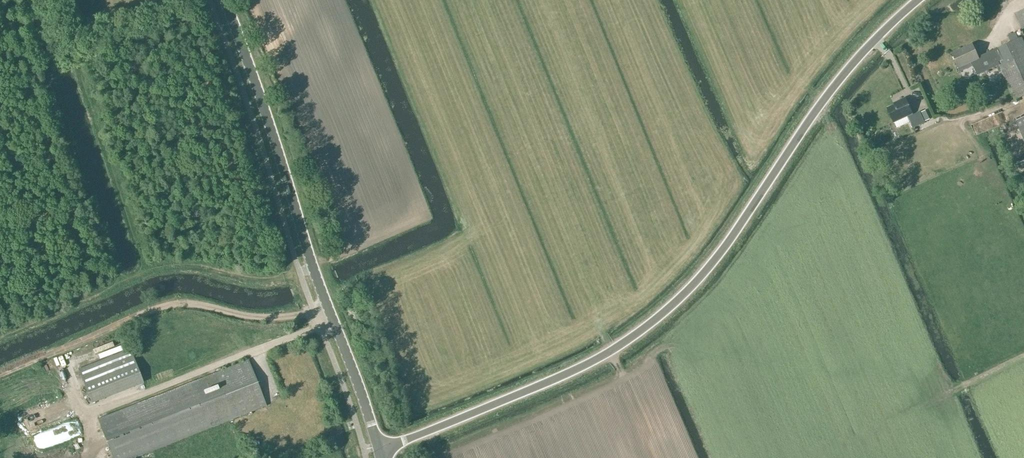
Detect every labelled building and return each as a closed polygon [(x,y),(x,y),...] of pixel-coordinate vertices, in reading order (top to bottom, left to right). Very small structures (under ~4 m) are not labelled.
[(1015,14),(1023,33),(1023,10),(1015,14)] [(1015,33),(1008,36),(1011,42),(1017,39),(1015,33)] [(992,51),(993,51),(978,58),(972,45),(952,54),(958,67),(971,62),(976,72),(998,62),(1015,100),(1023,96),(1023,43),(1022,37),(1017,39),(1011,42),(992,51)] [(913,128),(925,122),(925,121),(920,113),(920,111),(913,114),(905,98),(899,101),(899,103),(887,108),(894,122),(907,115),(913,128)] [(925,110),(920,113),(925,121),(929,119),(925,110)] [(1015,120),(1023,140),(1023,116),(1015,120)] [(872,141),(866,144),(870,151),(876,148),(872,141)] [(91,401),(142,381),(130,349),(78,369),(91,401)] [(266,406),(248,360),(98,419),(113,457),(133,457),(266,406)]
